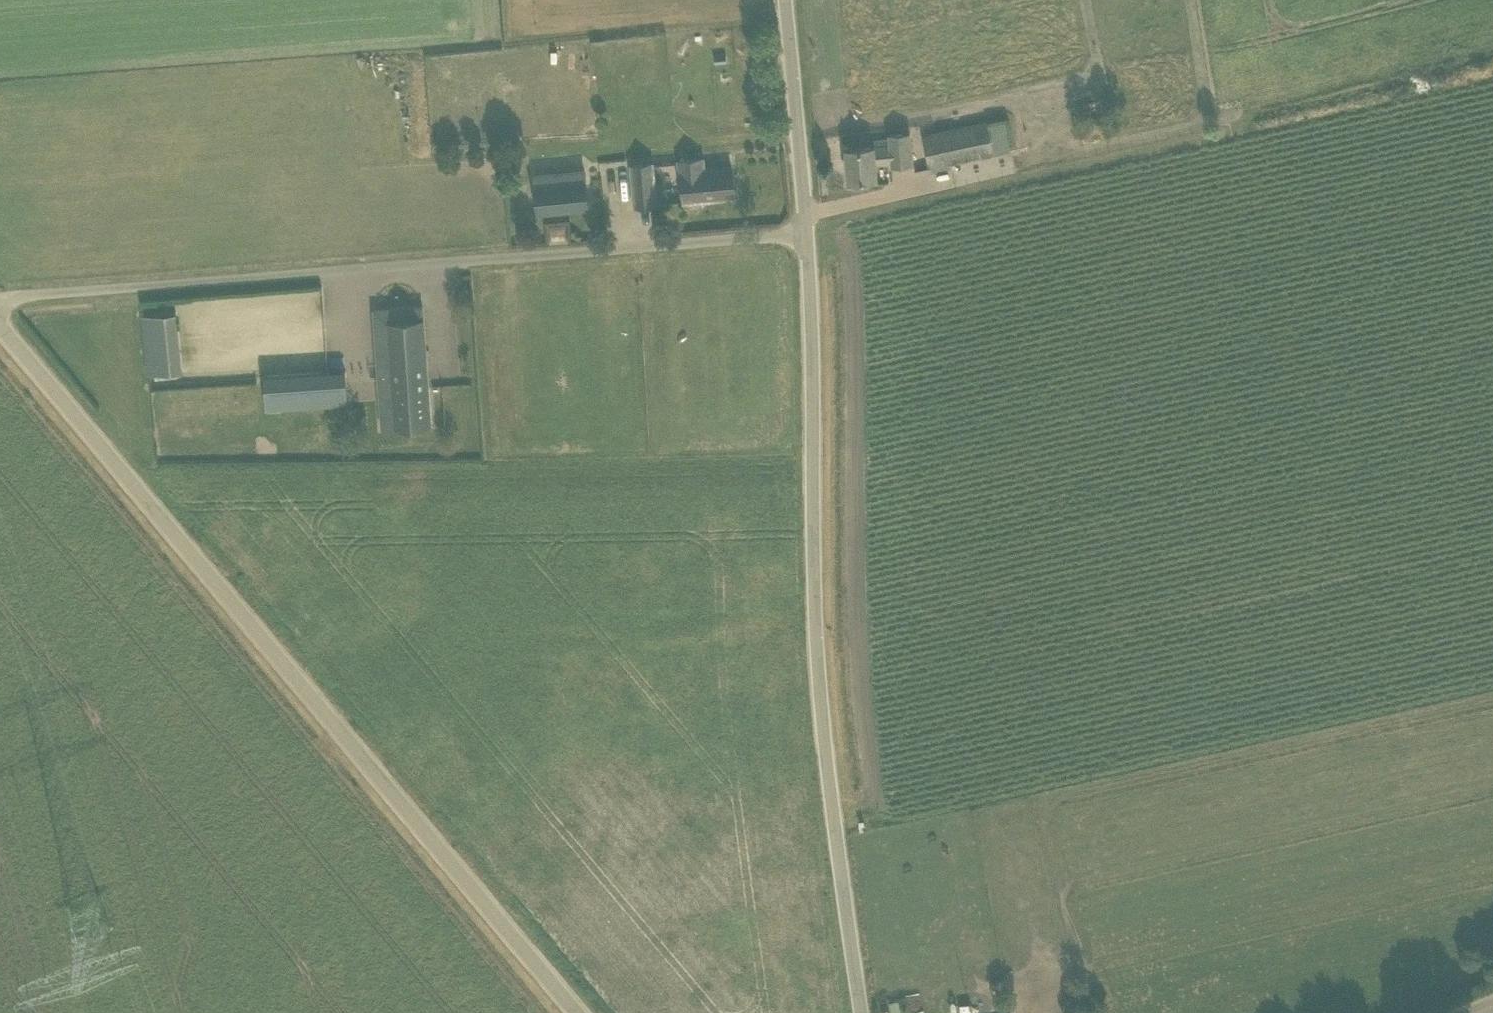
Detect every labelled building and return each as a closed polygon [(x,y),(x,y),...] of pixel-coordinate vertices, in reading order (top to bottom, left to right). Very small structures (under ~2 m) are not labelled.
[(988,122),(924,136),(930,167),(994,153),(988,122)] [(873,146),(847,148),(850,181),(876,178),(875,163),(892,161),(893,165),(913,163),(910,133),(890,135),(891,145),(873,147),(873,146)] [(680,160),(684,201),(735,196),(732,166),(703,169),(702,158),(680,160)] [(632,165),(636,206),(656,204),(652,163),(632,165)] [(588,206),(585,170),(535,175),(538,211),(588,206)] [(432,425),(424,318),(388,321),(387,308),(373,309),(379,391),(380,391),(382,416),(394,416),(394,428),(432,425)] [(140,312),(142,372),(176,371),(174,311),(140,312)] [(332,404),(330,371),(264,376),(266,408),(332,404)]
